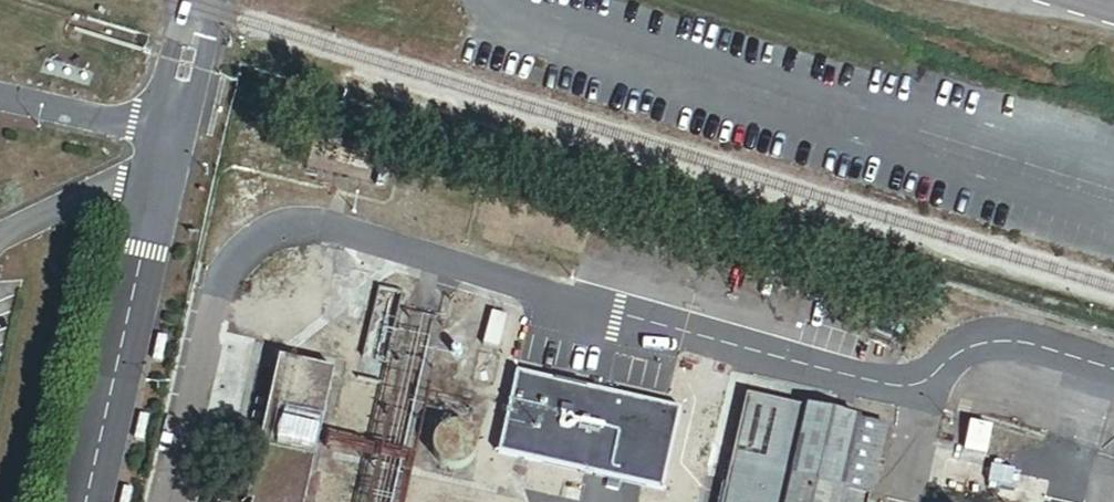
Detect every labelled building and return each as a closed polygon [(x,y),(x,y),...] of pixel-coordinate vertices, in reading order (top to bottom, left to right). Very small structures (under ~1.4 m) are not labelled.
[(333,367),(277,354),(246,497),(252,498),(251,501),(303,501),(333,367)] [(747,390),(721,501),(868,501),(871,489),(842,483),(857,415),(747,390)] [(887,421),(857,415),(842,483),(871,489),(887,421)] [(994,423),(971,417),(965,439),(988,445),(994,423)]
